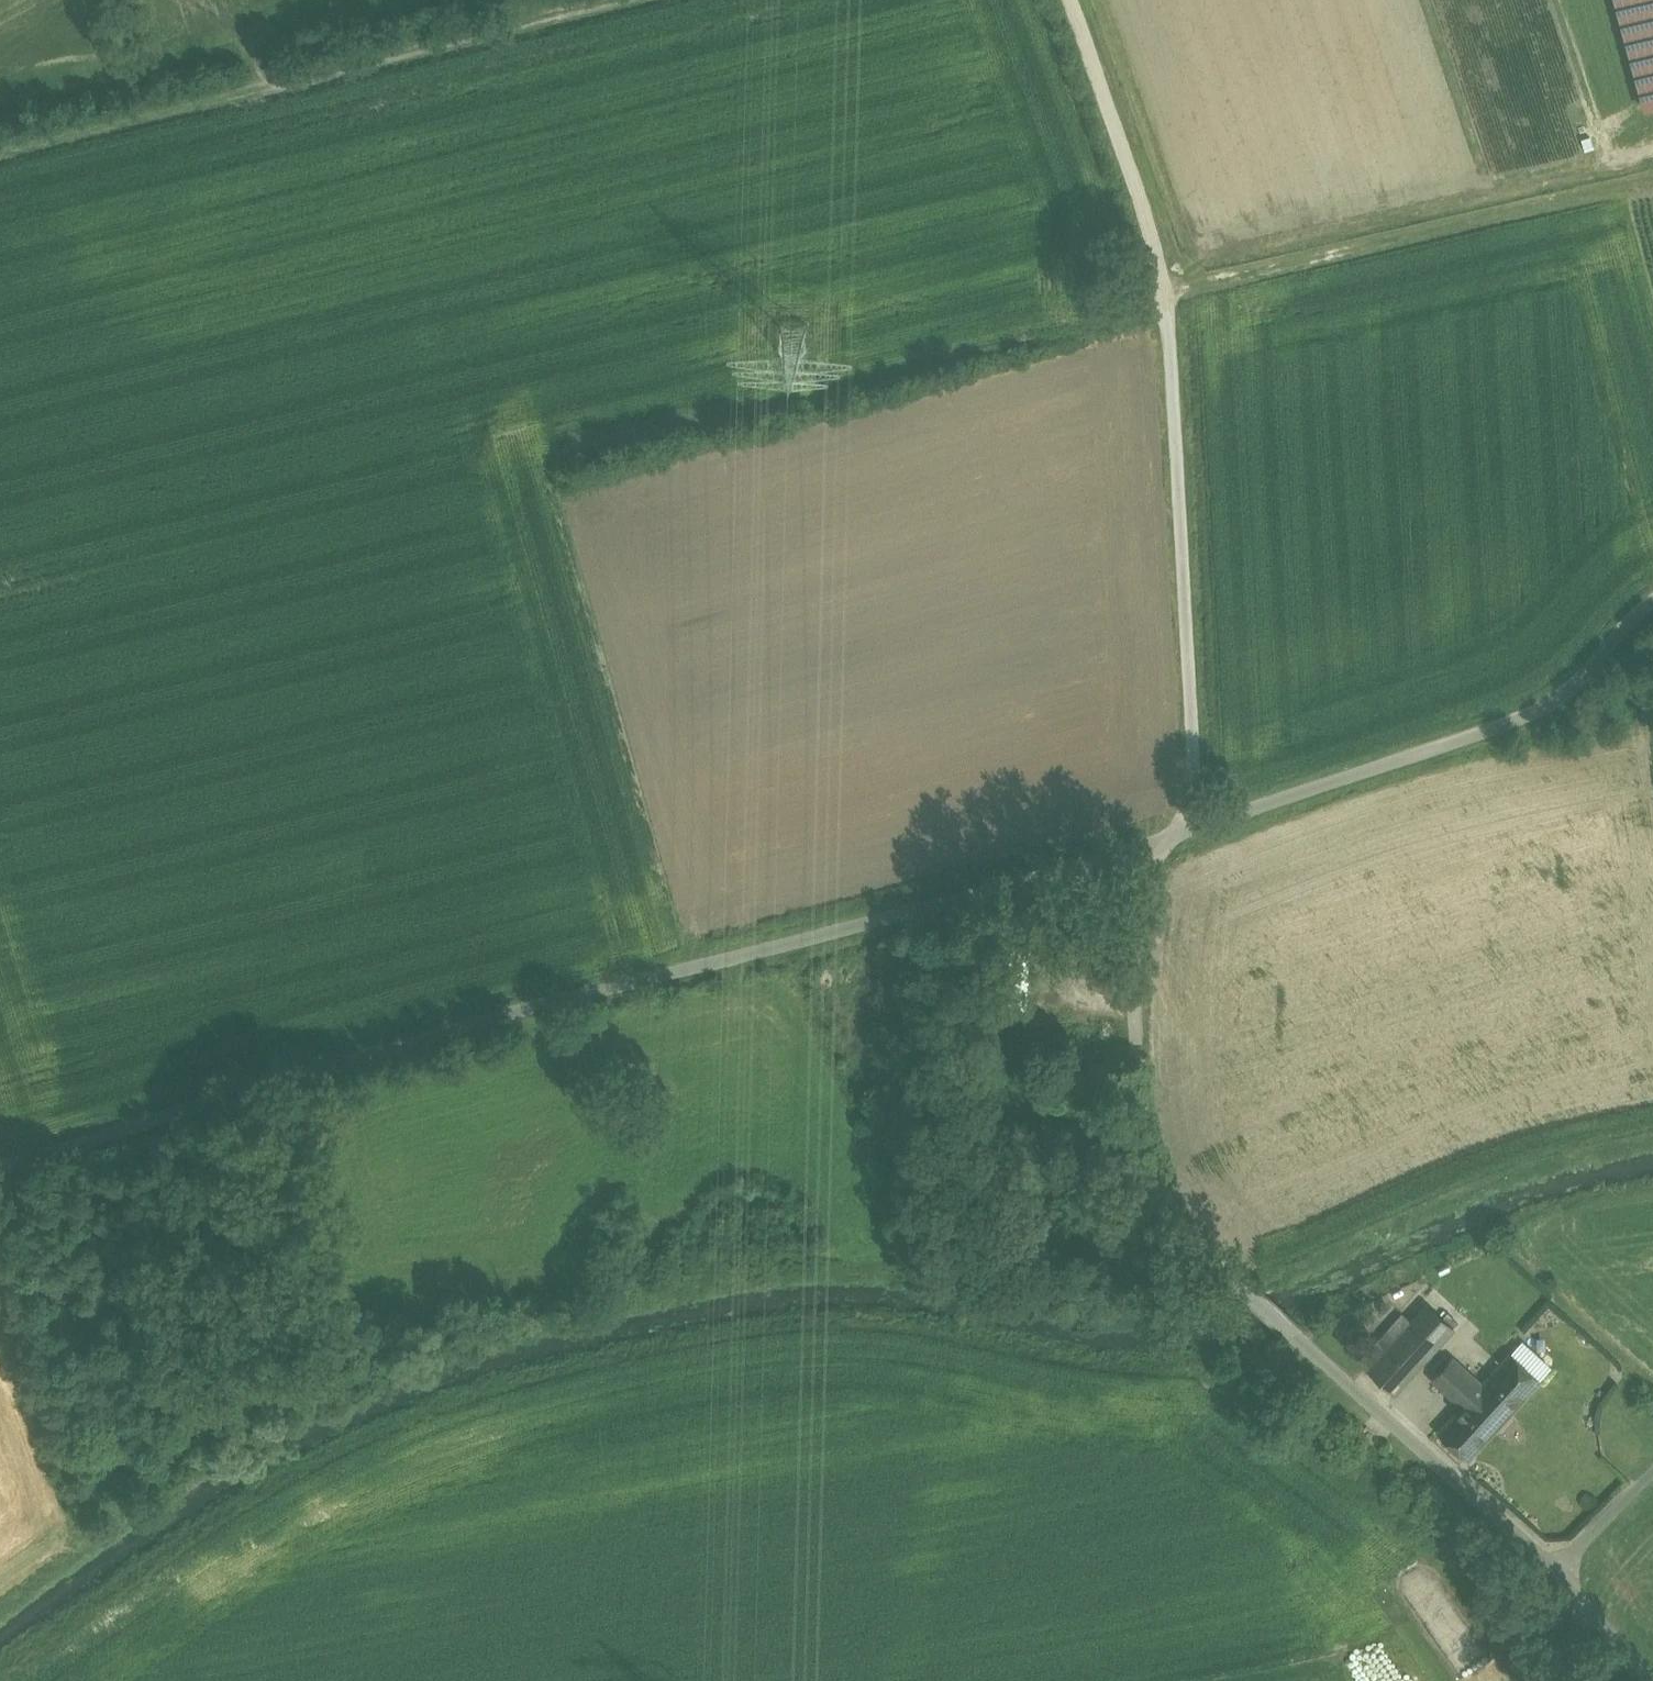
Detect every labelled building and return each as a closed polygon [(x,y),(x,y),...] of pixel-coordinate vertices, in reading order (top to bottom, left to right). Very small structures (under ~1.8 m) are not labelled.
[(1642,109),(1652,106),(1652,0),(1612,0),(1642,109)] [(1411,1321),(1369,1368),(1394,1392),(1437,1345),(1411,1321)] [(1509,1355),(1481,1386),(1452,1360),(1434,1379),(1464,1406),(1440,1432),(1467,1457),(1496,1426),(1496,1427),(1538,1381),(1509,1355)]
